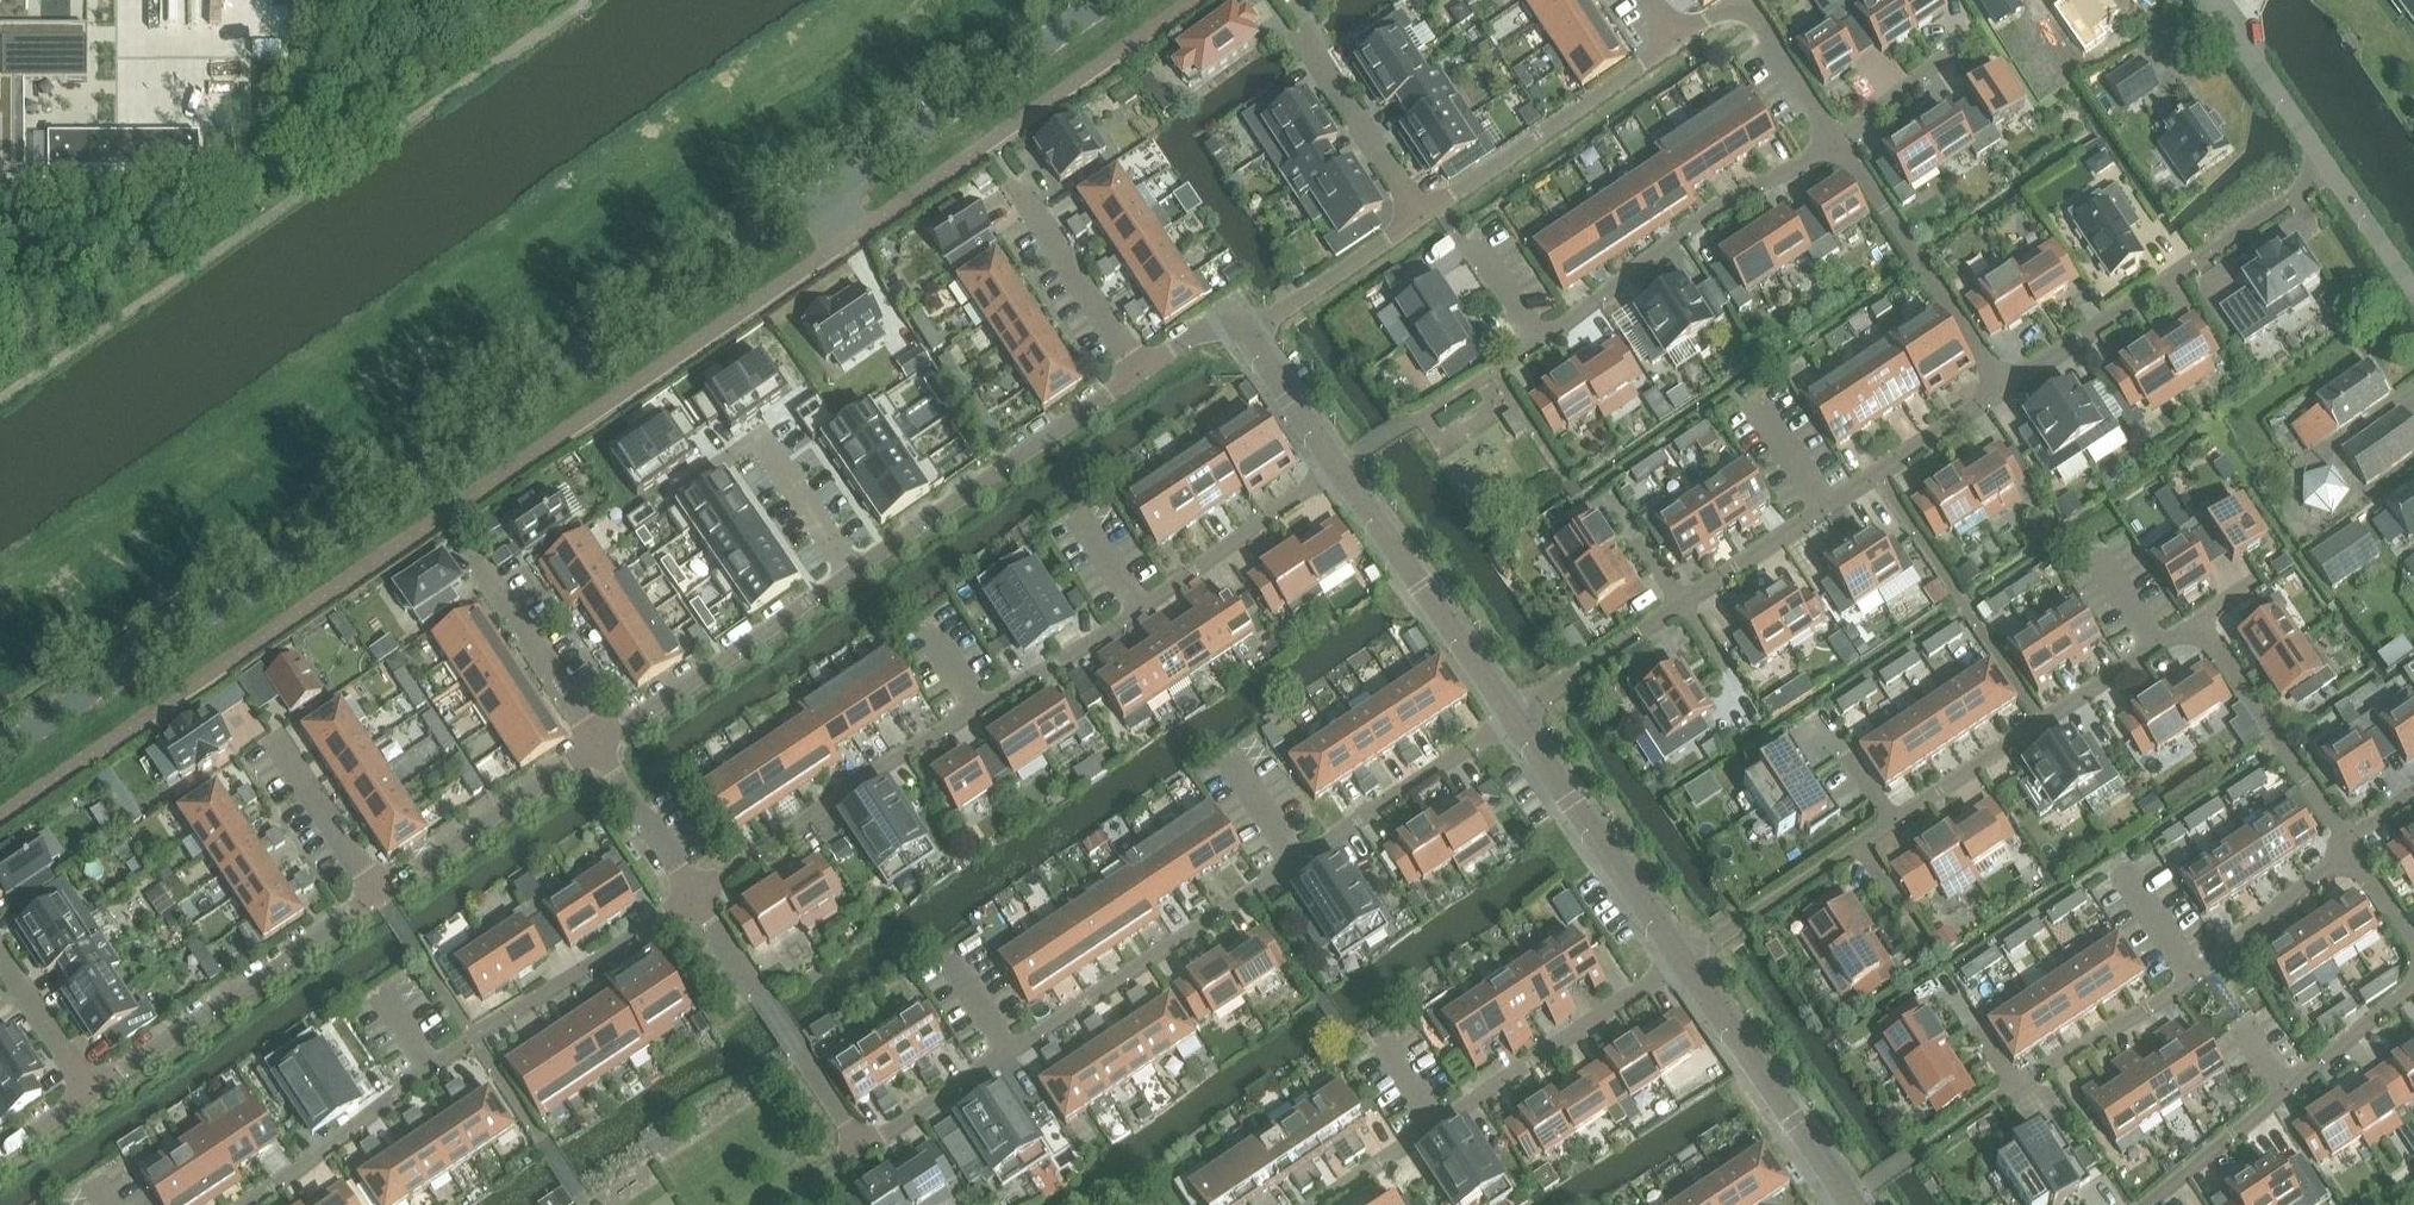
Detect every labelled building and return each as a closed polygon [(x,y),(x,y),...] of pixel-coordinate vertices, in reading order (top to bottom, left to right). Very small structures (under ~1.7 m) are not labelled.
[(1576,0),(1530,0),(1525,3),(1539,25),(1576,0)] [(1597,17),(1586,0),(1576,0),(1539,25),(1553,46),(1597,17)] [(1836,11),(1848,28),(1860,20),(1882,54),(1913,33),(1891,0),(1866,0),(1853,8),(1849,2),(1836,11)] [(1913,33),(1944,13),(1937,1),(1938,0),(1891,0),(1913,33)] [(2109,0),(2052,0),(2059,9),(2066,4),(2089,36),(2108,23),(2109,26),(2114,22),(2112,20),(2120,15),(2109,0)] [(2391,2),(2403,18),(2407,15),(2413,24),(2413,0),(2393,0),(2391,2)] [(1475,18),(1469,9),(1466,4),(1452,14),(1460,27),(1475,18)] [(1201,81),(1255,42),(1248,32),(1251,31),(1242,19),(1239,20),(1232,11),(1179,50),(1186,60),(1179,65),(1187,77),(1194,72),(1201,81)] [(1825,21),(1794,42),(1824,87),(1856,66),(1836,36),(1848,28),(1836,11),(1824,19),(1825,21)] [(1415,58),(1424,51),(1401,16),(1358,44),(1367,57),(1356,64),(1361,72),(1358,74),(1368,89),(1415,58)] [(1568,67),(1612,38),(1597,17),(1553,46),(1568,67)] [(16,173),(16,149),(16,83),(88,83),(88,29),(0,29),(0,173),(16,173)] [(1582,89),(1626,59),(1612,38),(1568,67),(1582,89)] [(1489,42),(1478,50),(1485,60),(1489,57),(1496,53),(1489,42)] [(1503,60),(1497,52),(1496,53),(1489,57),(1494,66),(1503,60)] [(1404,114),(1447,85),(1438,71),(1428,77),(1415,58),(1368,89),(1378,103),(1380,101),(1386,109),(1396,102),(1404,114)] [(2157,88),(2148,74),(2140,62),(2108,84),(2125,109),(2157,88)] [(2024,109),(1999,70),(1967,92),(1989,125),(1978,133),(1989,150),(2002,142),(1993,129),(2024,109)] [(1460,126),(1470,119),(1447,85),(1404,114),(1412,125),(1401,132),(1407,141),(1404,142),(1414,157),(1460,126)] [(1268,155),(1324,117),(1315,103),(1312,105),(1307,97),(1296,104),(1288,91),(1245,120),(1268,155)] [(1773,138),(1744,94),(1721,109),(1751,153),(1773,138)] [(1168,110),(1161,98),(1152,104),(1160,115),(1168,110)] [(2230,150),(2216,131),(2219,128),(2213,119),(2210,122),(2198,105),(2164,129),(2170,137),(2158,146),(2187,186),(2199,177),(2196,173),(2230,150)] [(1751,153),(1721,109),(1700,123),(1729,167),(1751,153)] [(1966,141),(1946,111),(1915,132),(1940,170),(1970,150),(1976,159),(1989,150),(1978,133),(1966,141)] [(1334,160),(1326,149),(1336,142),(1331,134),(1334,132),(1324,117),(1268,155),(1291,189),(1334,160)] [(1073,121),(1036,146),(1061,184),(1098,159),(1096,157),(1105,151),(1083,118),(1075,124),(1073,121)] [(1729,167),(1700,123),(1679,137),(1708,181),(1729,167)] [(1450,183),(1493,154),(1483,139),(1473,146),(1460,126),(1414,157),(1423,171),(1426,169),(1431,177),(1442,170),(1450,183)] [(1940,170),(1915,132),(1884,152),(1904,182),(1892,190),(1903,208),(1916,199),(1910,190),(1940,170)] [(1708,181),(1679,137),(1657,151),(1693,205),(1694,205),(1687,195),(1708,181)] [(106,141),(49,141),(49,177),(106,177),(106,145),(106,141)] [(200,141),(129,141),(129,145),(129,177),(200,176),(200,141)] [(1215,142),(1206,148),(1212,158),(1222,152),(1215,142)] [(129,145),(106,145),(106,177),(129,177),(129,145)] [(1693,205),(1657,151),(1656,152),(1663,162),(1642,175),(1672,220),(1693,205)] [(2114,167),(2105,154),(2086,167),(2095,180),(2114,167)] [(1313,223),(1370,186),(1360,171),(1357,173),(1352,165),(1341,172),(1334,160),(1291,189),(1313,223)] [(1072,234),(1132,194),(1117,171),(1077,197),(1089,215),(1079,222),(1078,220),(1068,227),(1072,234)] [(1672,220),(1642,175),(1621,190),(1650,234),(1672,220)] [(1246,189),(1237,176),(1228,182),(1237,195),(1246,189)] [(1866,221),(1841,183),(1809,204),(1828,234),(1817,242),(1828,259),(1841,251),(1835,242),(1866,221)] [(1380,230),(1371,217),(1382,210),(1376,202),(1379,200),(1370,186),(1313,223),(1314,224),(1324,217),(1336,237),(1327,243),(1337,258),(1380,230)] [(2143,257),(2120,223),(2132,215),(2114,188),(2101,197),(2107,206),(2076,227),(2110,279),(2119,273),(2124,276),(2134,269),(2134,263),(2143,257)] [(1193,199),(1186,189),(1173,198),(1180,208),(1193,199)] [(1650,234),(1621,190),(1599,204),(1629,248),(1650,234)] [(1107,241),(1146,215),(1132,194),(1072,234),(1077,240),(1087,233),(1085,231),(1096,225),(1107,241)] [(989,232),(970,202),(955,212),(953,209),(941,217),(942,220),(926,231),(945,261),(989,232)] [(1629,248),(1599,204),(1578,218),(1607,262),(1629,248)] [(1101,276),(1161,236),(1146,215),(1107,241),(1118,258),(1108,265),(1106,263),(1096,270),(1101,276)] [(1805,249),(1783,216),(1751,237),(1777,275),(1807,255),(1816,267),(1828,259),(1817,242),(1805,249)] [(1607,262),(1578,218),(1557,232),(1586,276),(1607,262)] [(1586,276),(1557,232),(1534,247),(1563,291),(1586,276)] [(1135,284),(1175,258),(1161,236),(1101,276),(1105,283),(1115,276),(1114,274),(1124,267),(1135,284)] [(1777,275),(1751,237),(1720,257),(1740,287),(1728,295),(1740,313),(1753,304),(1746,295),(1777,275)] [(2067,291),(2052,268),(2064,260),(2054,244),(2012,272),(2037,310),(2067,291)] [(2308,302),(2300,291),(2319,279),(2296,244),(2279,255),(2276,251),(2256,265),(2259,269),(2242,280),(2250,291),(2221,310),(2245,345),(2276,324),(2268,313),(2284,302),(2291,313),(2308,302)] [(972,305),(1011,278),(996,255),(957,282),(972,305)] [(1129,319),(1189,279),(1175,258),(1135,284),(1146,301),(1136,308),(1135,306),(1125,313),(1129,319)] [(1397,308),(1379,320),(1400,351),(1407,347),(1457,314),(1436,282),(1416,295),(1408,283),(1399,269),(1383,279),(1401,305),(1397,308)] [(2037,310),(2012,272),(1998,281),(1993,272),(1973,285),(1979,294),(1967,302),(1977,317),(1990,309),(2005,332),(2037,310)] [(986,325),(1026,300),(1011,278),(972,305),(986,325)] [(1164,328),(1204,302),(1189,279),(1129,319),(1134,326),(1144,319),(1142,317),(1153,310),(1164,328)] [(1723,319),(1703,289),(1690,297),(1681,284),(1673,289),(1671,286),(1657,296),(1659,298),(1688,342),(1723,319)] [(859,288),(825,311),(823,307),(802,321),(805,325),(803,327),(827,362),(883,323),(859,288)] [(1688,342),(1659,298),(1657,296),(1643,305),(1645,308),(1637,313),(1646,327),(1633,336),(1653,365),(1688,342)] [(1000,347),(1040,321),(1026,300),(986,325),(1000,347)] [(1876,321),(1892,311),(1886,302),(1870,312),(1876,321)] [(932,331),(921,314),(912,320),(923,337),(932,331)] [(1457,314),(1407,347),(1427,378),(1439,370),(1442,368),(1450,380),(1466,370),(1458,358),(1477,345),(1457,314)] [(1966,362),(1935,315),(1914,329),(1911,325),(1888,340),(1922,392),(1929,401),(1973,372),(1966,362)] [(1014,368),(1054,342),(1040,321),(1000,347),(1014,368)] [(2207,336),(2195,344),(2182,325),(2150,346),(2182,393),(2213,372),(2205,360),(2217,352),(2207,336)] [(943,348),(932,331),(923,337),(933,354),(943,348)] [(1922,392),(1888,340),(1866,354),(1901,406),(1922,392)] [(1029,390),(1068,364),(1054,342),(1014,368),(1029,390)] [(2182,393),(2150,346),(2119,366),(2132,386),(2120,394),(2130,409),(2143,401),(2145,404),(2158,396),(2164,405),(2182,393)] [(921,349),(897,365),(908,381),(932,364),(921,349)] [(1630,362),(1618,370),(1605,350),(1574,371),(1605,419),(1637,398),(1628,385),(1640,377),(1630,362)] [(1901,406),(1866,354),(1845,369),(1879,420),(1901,406)] [(761,356),(733,375),(760,414),(769,408),(788,395),(761,356)] [(960,374),(949,357),(940,363),(950,380),(960,374)] [(1044,412),(1083,386),(1068,364),(1029,390),(1044,412)] [(2338,432),(2389,396),(2367,365),(2315,400),(2321,407),(2291,428),(2308,452),(2337,431),(2338,432)] [(1879,420),(1845,369),(1824,383),(1858,434),(1879,420)] [(1605,419),(1574,371),(1543,392),(1556,412),(1544,420),(1554,435),(1566,427),(1568,430),(1598,410),(1604,419),(1605,419)] [(970,391),(960,374),(950,380),(961,397),(970,391)] [(705,395),(692,404),(708,428),(721,419),(731,433),(732,434),(740,428),(760,414),(733,375),(705,395)] [(933,377),(924,384),(933,396),(942,390),(933,377)] [(1858,434),(1824,383),(1802,397),(1836,449),(1858,434)] [(1258,400),(1247,384),(1239,390),(1249,406),(1258,400)] [(2118,431),(2090,388),(2077,397),(2070,386),(2062,392),(2060,389),(2046,398),(2083,455),(2118,431)] [(1691,401),(1683,388),(1666,398),(1675,412),(1691,401)] [(942,390),(933,396),(942,409),(951,403),(942,390)] [(840,428),(822,440),(823,441),(829,451),(837,462),(894,423),(895,424),(901,420),(885,397),(840,428)] [(818,398),(794,415),(804,428),(827,411),(818,398)] [(2083,455),(2046,398),(2031,408),(2033,411),(2025,416),(2032,427),(2019,435),(2048,478),(2083,455)] [(987,418),(976,401),(967,407),(978,424),(987,418)] [(660,411),(632,430),(666,479),(686,465),(694,460),(694,459),(684,445),(697,436),(680,412),(667,421),(660,411)] [(827,411),(804,428),(813,442),(837,425),(827,411)] [(2413,453),(2413,430),(2400,411),(2342,451),(2366,486),(2413,453)] [(1526,432),(1513,413),(1503,419),(1516,439),(1526,432)] [(1288,462),(1257,415),(1235,429),(1233,425),(1210,440),(1236,478),(1244,492),(1288,462)] [(998,434),(987,418),(978,424),(988,440),(998,434)] [(960,421),(952,427),(961,440),(969,434),(960,421)] [(894,423),(837,462),(844,472),(852,483),(909,444),(895,424),(894,423)] [(1696,445),(1712,434),(1705,424),(1689,435),(1696,445)] [(632,430),(604,450),(638,499),(656,486),(666,479),(632,430)] [(969,434),(961,440),(969,453),(978,446),(969,434)] [(1680,456),(1696,445),(1689,435),(1673,446),(1680,456)] [(1236,478),(1210,440),(1189,454),(1223,506),(1244,492),(1236,478)] [(909,444),(852,483),(852,484),(859,493),(867,505),(924,465),(923,464),(909,444)] [(1669,463),(1662,453),(1646,463),(1653,474),(1669,463)] [(1223,506),(1189,454),(1167,469),(1202,520),(1223,506)] [(2010,489),(2022,481),(2012,465),(2000,473),(1987,454),(1955,475),(1987,523),(2019,501),(2010,489)] [(924,465),(867,505),(873,514),(882,526),(947,482),(931,459),(928,461),(923,464),(924,465)] [(2224,459),(2213,467),(2226,485),(2237,477),(2224,459)] [(1653,474),(1646,463),(1630,474),(1637,484),(1653,474)] [(1770,507),(1743,467),(1721,482),(1752,528),(1762,522),(1757,515),(1770,507)] [(2349,494),(2332,468),(2303,477),(2302,508),(2332,517),(2349,494)] [(1202,520),(1167,469),(1146,483),(1180,534),(1202,520)] [(1955,475),(1913,503),(1936,538),(1948,530),(1950,534),(1953,532),(1959,541),(1987,523),(1955,475)] [(725,477),(668,516),(684,538),(693,532),(693,531),(740,498),(733,489),(725,477)] [(1752,528),(1721,482),(1699,496),(1726,536),(1737,529),(1741,535),(1752,528)] [(1180,534),(1146,483),(1123,498),(1138,519),(1131,524),(1137,532),(1143,528),(1158,549),(1180,534)] [(2413,536),(2413,488),(2386,508),(2408,540),(2413,536)] [(571,523),(551,493),(535,504),(533,501),(520,510),(522,513),(507,522),(527,552),(571,523)] [(2084,512),(2072,495),(2056,506),(2068,523),(2084,512)] [(1726,536),(1699,496),(1679,510),(1710,557),(1719,550),(1714,544),(1726,536)] [(740,498),(693,531),(693,532),(707,552),(754,520),(754,519),(748,510),(740,498)] [(1710,557),(1679,510),(1674,503),(1642,524),(1659,550),(1667,544),(1682,565),(1694,557),(1699,564),(1710,557)] [(2265,542),(2240,504),(2208,525),(2202,515),(2190,524),(2201,541),(2213,533),(2233,563),(2265,542)] [(650,506),(626,522),(636,536),(645,530),(660,520),(650,506)] [(490,510),(469,523),(478,537),(499,524),(490,510)] [(754,520),(707,552),(721,572),(722,573),(769,541),(769,540),(762,531),(754,520)] [(1568,584),(1615,552),(1595,521),(1575,534),(1567,522),(1552,532),(1560,544),(1556,546),(1565,559),(1555,565),(1568,584)] [(2209,579),(2189,549),(2201,541),(2190,524),(2177,532),(2178,534),(2147,555),(2177,600),(2209,579)] [(2332,590),(2379,558),(2357,526),(2310,559),(2332,590)] [(645,530),(636,536),(645,549),(654,543),(645,530)] [(1349,541),(1337,549),(1324,530),(1294,550),(1320,588),(1349,568),(1347,565),(1359,557),(1349,541)] [(1912,571),(1892,541),(1880,549),(1870,535),(1862,541),(1860,538),(1846,547),(1877,594),(1912,571)] [(556,586),(600,557),(586,536),(542,565),(556,586)] [(721,572),(711,579),(727,602),(733,598),(732,597),(783,562),(783,561),(777,552),(769,541),(722,573),(721,572)] [(1877,594),(1846,547),(1832,557),(1834,560),(1826,565),(1835,579),(1822,587),(1842,617),(1877,594)] [(1320,588),(1294,550),(1262,571),(1275,591),(1263,599),(1273,614),(1285,606),(1292,617),(1323,597),(1318,589),(1320,588)] [(1616,596),(1636,583),(1615,552),(1568,584),(1588,615),(1601,606),(1609,618),(1624,608),(1616,596)] [(1072,625),(1024,554),(1001,569),(1048,641),(1072,625)] [(460,603),(452,591),(461,585),(443,557),(396,588),(398,591),(395,597),(405,613),(412,612),(422,628),(460,603)] [(581,603),(614,578),(600,557),(556,586),(571,610),(581,603)] [(649,557),(641,562),(656,584),(664,579),(649,557)] [(2404,565),(2413,577),(2413,576),(2413,558),(2404,565)] [(670,559),(661,565),(670,578),(679,572),(670,559)] [(2279,576),(2291,567),(2285,560),(2273,568),(2279,576)] [(783,562),(732,597),(733,598),(748,619),(798,583),(791,573),(783,562)] [(1968,585),(1979,577),(1969,563),(1958,571),(1968,585)] [(1048,641),(1001,569),(977,585),(1025,657),(1048,641)] [(595,624),(639,595),(624,571),(614,578),(581,603),(595,624)] [(679,572),(670,578),(679,591),(688,584),(679,572)] [(2041,585),(2034,575),(2025,581),(2032,591),(2041,585)] [(1934,603),(1945,595),(1936,581),(1924,589),(1934,603)] [(2032,591),(2025,581),(2009,592),(2016,602),(2032,591)] [(1233,605),(1228,597),(1215,605),(1204,588),(1194,594),(1201,606),(1232,652),(1254,637),(1242,618),(1233,605)] [(1824,624),(1804,594),(1791,602),(1782,589),(1774,594),(1772,591),(1758,601),(1789,647),(1824,624)] [(1232,652),(1201,606),(1194,594),(1183,601),(1195,618),(1184,626),(1210,666),(1232,652)] [(610,646),(654,616),(639,595),(595,624),(610,646)] [(1993,617),(2010,606),(2004,595),(1986,607),(1993,617)] [(2298,643),(2278,614),(2287,608),(2278,595),(2261,606),(2269,618),(2239,638),(2260,670),(2305,640),(2304,638),(2298,643)] [(1248,596),(1233,605),(1242,618),(1256,609),(1248,596)] [(699,601),(690,607),(699,620),(708,614),(699,601)] [(1789,647),(1758,601),(1743,610),(1745,613),(1737,618),(1746,632),(1734,641),(1754,670),(1789,647)] [(2100,645),(2073,605),(2050,620),(2081,667),(2092,660),(2087,653),(2100,645)] [(450,663),(494,633),(478,610),(434,639),(450,663)] [(341,612),(329,620),(347,648),(359,640),(341,612)] [(708,614),(699,620),(708,633),(717,627),(708,614)] [(624,667),(668,638),(654,616),(610,646),(624,667)] [(1210,666),(1184,626),(1172,633),(1161,616),(1151,623),(1158,634),(1189,680),(1210,666)] [(2101,632),(2091,617),(2085,622),(2094,636),(2101,632)] [(2081,667),(2050,620),(2029,634),(2055,675),(2067,667),(2072,674),(2081,667)] [(1189,680),(1158,634),(1151,623),(1141,630),(1152,647),(1141,654),(1168,695),(1189,680)] [(1946,647),(1963,636),(1956,627),(1940,638),(1946,647)] [(464,684),(508,655),(494,633),(450,663),(464,684)] [(2055,675),(2029,634),(2007,649),(2038,696),(2049,689),(2045,682),(2055,675)] [(639,689),(682,660),(668,638),(624,667),(639,689)] [(1946,647),(1940,638),(1923,649),(1929,658),(1946,647)] [(1013,647),(1008,640),(999,645),(1004,653),(1013,647)] [(2336,681),(2327,668),(2325,670),(2305,640),(2260,670),(2281,700),(2311,681),(2319,693),(2336,681)] [(1870,655),(1861,641),(1852,648),(1861,661),(1870,655)] [(1578,654),(1570,642),(1562,647),(1570,659),(1578,654)] [(393,658),(383,643),(370,651),(380,667),(393,658)] [(1168,695),(1141,654),(1130,662),(1118,645),(1108,651),(1116,663),(1146,709),(1168,695)] [(1644,646),(1625,659),(1634,673),(1653,660),(1644,646)] [(1859,662),(1851,650),(1838,658),(1846,671),(1859,662)] [(1146,709),(1116,663),(1108,651),(1098,658),(1109,675),(1097,684),(1124,724),(1146,709)] [(917,696),(888,652),(866,667),(895,711),(917,696)] [(480,708),(524,679),(508,655),(464,684),(480,708)] [(1903,676),(1920,665),(1914,655),(1897,667),(1903,676)] [(322,694),(298,657),(267,678),(291,715),(322,694)] [(1467,701),(1440,663),(1419,677),(1458,737),(1465,732),(1458,722),(1456,723),(1449,713),(1467,701)] [(2016,704),(1990,665),(1967,680),(1994,719),(2016,704)] [(1658,666),(1628,685),(1652,720),(1663,713),(1698,689),(1689,675),(1686,677),(1680,669),(1667,678),(1658,666)] [(895,711),(866,667),(844,682),(874,725),(895,711)] [(1887,687),(1903,676),(1897,667),(1880,677),(1887,687)] [(416,688),(405,672),(404,671),(395,678),(406,694),(416,688)] [(250,673),(238,681),(246,693),(258,685),(250,673)] [(2219,685),(2207,693),(2194,673),(2163,693),(2188,732),(2219,711),(2217,708),(2229,700),(2219,685)] [(1458,737),(1419,677),(1397,691),(1423,731),(1440,719),(1447,729),(1445,731),(1452,741),(1458,737)] [(494,729),(536,701),(538,700),(524,679),(480,708),(489,721),(484,724),(487,729),(492,725),(494,729)] [(1816,691),(1808,679),(1795,688),(1803,700),(1816,691)] [(1994,719),(1967,680),(1946,694),(1972,734),(1994,719)] [(874,725),(844,682),(823,696),(852,740),(874,725)] [(1860,704),(1877,693),(1871,684),(1854,695),(1860,704)] [(427,705),(416,688),(406,694),(417,711),(427,705)] [(1102,702),(1093,689),(1078,699),(1087,712),(1102,702)] [(1652,720),(1640,728),(1663,764),(1675,756),(1705,736),(1696,723),(1710,714),(1705,706),(1708,704),(1698,689),(1663,713),(1652,720)] [(1423,731),(1397,691),(1376,705),(1415,765),(1422,760),(1415,750),(1414,752),(1407,741),(1423,731)] [(2188,732),(2163,693),(2132,714),(2145,734),(2133,742),(2143,757),(2155,749),(2157,753),(2188,732)] [(1972,734),(1946,694),(1924,708),(1951,748),(1972,734)] [(1844,715),(1860,704),(1854,695),(1837,706),(1844,715)] [(2407,695),(2375,715),(2373,713),(2361,721),(2372,738),(2384,730),(2407,764),(2413,759),(2413,706),(2407,695)] [(852,740),(823,696),(801,710),(837,764),(838,763),(831,753),(852,740)] [(1071,728),(1070,726),(1051,698),(1020,718),(1045,757),(1075,736),(1081,746),(1094,737),(1083,720),(1071,728)] [(508,751),(553,721),(538,700),(536,701),(494,729),(508,751)] [(318,755),(358,729),(342,705),(302,731),(318,755)] [(1415,765),(1376,705),(1355,719),(1381,759),(1397,748),(1404,758),(1402,759),(1409,769),(1415,765)] [(1951,748),(1924,708),(1903,722),(1929,762),(1951,748)] [(837,764),(801,710),(807,720),(786,734),(816,778),(837,764)] [(444,731),(433,714),(424,720),(435,737),(444,731)] [(230,749),(208,715),(193,725),(191,721),(172,734),(175,737),(160,747),(182,780),(197,771),(199,774),(218,762),(216,758),(230,749)] [(1045,757),(1020,718),(988,739),(1008,769),(997,777),(1008,794),(1021,786),(1015,777),(1045,757)] [(1381,759),(1355,719),(1333,733),(1373,793),(1379,789),(1372,779),(1371,780),(1364,770),(1381,759)] [(521,770),(565,740),(553,721),(508,751),(521,770)] [(2381,776),(2361,746),(2372,738),(2361,721),(2348,729),(2354,738),(2323,759),(2348,797),(2381,776)] [(1929,762),(1903,722),(1882,737),(1908,776),(1929,762)] [(1286,744),(1273,726),(1263,733),(1275,751),(1286,744)] [(332,776),(372,750),(358,729),(318,755),(332,776)] [(455,747),(444,731),(435,737),(446,754),(455,747)] [(1373,793),(1333,733),(1312,747),(1338,787),(1354,776),(1361,787),(1359,788),(1366,798),(1373,793)] [(816,778),(786,734),(765,748),(795,792),(816,778)] [(2117,781),(2088,738),(2076,746),(2069,736),(2061,741),(2059,738),(2043,748),(2075,795),(2081,805),(2117,781)] [(1908,776),(1882,737),(1859,752),(1885,791),(1908,776)] [(1812,778),(1807,770),(1809,769),(1789,738),(1759,758),(1763,765),(1758,768),(1762,774),(1744,787),(1761,813),(1812,778)] [(1713,741),(1701,750),(1710,762),(1722,754),(1713,741)] [(1338,787),(1312,747),(1289,763),(1315,802),(1338,787)] [(795,792),(765,748),(744,763),(773,806),(795,792)] [(2075,795),(2043,748),(2030,757),(2032,760),(2024,765),(2033,779),(2021,787),(2041,817),(2075,795)] [(347,798),(386,771),(372,750),(332,776),(347,798)] [(985,785),(965,755),(933,776),(958,814),(990,793),(996,803),(1008,794),(997,777),(985,785)] [(463,780),(473,774),(461,757),(452,763),(463,780)] [(773,806),(744,763),(723,777),(752,821),(773,806)] [(361,819),(400,793),(386,771),(347,798),(361,819)] [(484,790),(473,774),(463,780),(474,797),(484,790)] [(2267,783),(2260,774),(2244,785),(2250,794),(2267,783)] [(752,821),(723,777),(700,792),(729,836),(752,821)] [(1840,815),(1820,785),(1817,786),(1812,778),(1761,813),(1778,838),(1796,826),(1800,832),(1805,828),(1810,835),(1840,815)] [(874,794),(864,800),(878,821),(911,872),(935,856),(901,806),(887,785),(874,794)] [(2250,794),(2244,785),(2227,796),(2233,805),(2250,794)] [(193,835),(232,808),(236,813),(246,807),(247,808),(257,802),(248,789),(238,795),(240,797),(229,804),(217,786),(178,812),(193,835)] [(928,788),(918,794),(927,808),(936,802),(928,788)] [(2315,844),(2303,825),(2313,818),(2295,792),(2263,813),(2293,858),(2315,844)] [(375,841),(415,814),(400,793),(361,819),(375,841)] [(854,807),(840,816),(854,837),(888,888),(911,872),(878,821),(864,800),(854,807)] [(1483,837),(1495,829),(1485,814),(1473,822),(1460,802),(1428,823),(1454,862),(1460,871),(1492,849),(1483,837)] [(2207,823),(2224,812),(2218,802),(2201,814),(2207,823)] [(1239,851),(1210,807),(1187,822),(1217,865),(1239,851)] [(247,830),(236,813),(232,808),(193,835),(207,857),(247,830)] [(2003,823),(1991,831),(1977,811),(1946,832),(1972,870),(2003,849),(2001,846),(2013,838),(2003,823)] [(2293,858),(2263,813),(2262,814),(2267,822),(2247,835),(2271,873),(2293,858)] [(389,862),(429,835),(415,814),(375,841),(389,862)] [(2207,823),(2201,814),(2184,824),(2191,834),(2207,823)] [(1217,865),(1187,822),(1166,836),(1195,880),(1217,865)] [(1428,823),(1398,843),(1386,851),(1409,886),(1421,878),(1423,882),(1454,862),(1428,823)] [(1523,825),(1513,832),(1522,845),(1532,838),(1523,825)] [(2169,849),(2185,837),(2179,828),(2162,839),(2169,849)] [(222,878),(261,851),(264,856),(274,849),(276,851),(286,845),(277,831),(267,838),(268,840),(258,847),(247,830),(207,857),(222,878)] [(1972,870),(1946,832),(1915,852),(1928,872),(1916,880),(1926,895),(1938,887),(1941,891),(1972,870)] [(2401,843),(2413,863),(2402,871),(2412,886),(2413,884),(2413,834),(2401,843)] [(2271,873),(2247,835),(2225,849),(2250,887),(2271,873)] [(136,850),(128,836),(112,846),(121,859),(136,850)] [(1195,880),(1166,836),(1144,850),(1173,894),(1195,880)] [(32,838),(16,849),(14,846),(1,855),(3,857),(0,859),(0,884),(8,897),(20,889),(28,900),(56,881),(48,870),(52,868),(32,838)] [(2250,887),(2225,849),(2204,863),(2199,855),(2229,901),(2250,887)] [(1173,894),(1144,850),(1123,864),(1159,918),(1160,918),(1153,908),(1173,894)] [(236,899),(275,873),(264,856),(261,851),(222,878),(236,899)] [(634,908),(614,879),(626,870),(614,853),(601,862),(607,871),(578,890),(603,929),(634,908)] [(2229,901),(2199,855),(2176,871),(2206,916),(2229,901)] [(1388,930),(1354,880),(1340,859),(1317,874),(1364,946),(1388,930)] [(1159,918),(1123,864),(1122,865),(1128,875),(1108,888),(1137,932),(1159,918)] [(174,879),(166,865),(156,871),(165,885),(174,879)] [(806,866),(775,887),(801,925),(807,934),(838,914),(830,901),(842,893),(832,878),(820,886),(806,866)] [(250,920),(289,894),(293,899),(303,892),(304,894),(314,887),(305,874),(295,881),(297,883),(286,890),(275,873),(236,899),(250,920)] [(1364,946),(1317,874),(1293,890),(1315,923),(1303,930),(1319,955),(1331,947),(1341,962),(1364,946)] [(188,895),(177,879),(164,887),(175,904),(188,895)] [(31,955),(87,917),(64,882),(21,911),(30,923),(19,931),(24,939),(21,940),(31,955)] [(603,929),(578,890),(573,883),(542,904),(538,898),(526,907),(537,924),(549,916),(571,950),(603,929)] [(175,906),(162,887),(148,897),(161,916),(175,906)] [(775,887),(744,908),(757,927),(745,935),(755,950),(767,942),(770,946),(801,925),(775,887)] [(1137,932),(1108,888),(1087,903),(1116,947),(1137,932)] [(304,917),(293,899),(289,894),(250,920),(265,943),(304,917)] [(1568,895),(1554,904),(1568,925),(1582,916),(1568,895)] [(2070,915),(2087,904),(2080,895),(2064,906),(2070,915)] [(2376,935),(2351,898),(2329,913),(2353,950),(2376,935)] [(1296,912),(1289,901),(1273,911),(1281,922),(1296,912)] [(1116,947),(1087,903),(1065,917),(1095,961),(1116,947)] [(1822,967),(1870,935),(1849,904),(1829,917),(1821,905),(1806,915),(1814,927),(1810,929),(1819,942),(1810,948),(1822,967)] [(2053,926),(2070,915),(2064,906),(2047,917),(2053,926)] [(545,962),(525,932),(537,924),(526,907),(513,915),(519,924),(490,944),(485,937),(483,938),(513,983),(545,962)] [(177,911),(165,918),(172,930),(185,923),(177,911)] [(2353,950),(2329,913),(2307,927),(2332,964),(2353,950)] [(110,952),(87,917),(31,955),(41,969),(43,967),(49,975),(59,968),(67,980),(110,952)] [(1095,961),(1065,917),(1044,931),(1073,975),(1095,961)] [(2027,944),(2044,933),(2038,923),(2021,934),(2027,944)] [(2332,964),(2307,927),(2286,941),(2316,987),(2317,986),(2311,978),(2332,964)] [(1958,945),(1949,930),(1935,938),(1945,954),(1958,945)] [(1073,975),(1044,931),(1022,945),(1052,989),(1073,975)] [(1262,931),(1219,959),(1244,998),(1256,990),(1262,999),(1280,987),(1274,978),(1275,977),(1273,974),(1285,965),(1262,931)] [(441,944),(434,933),(422,941),(430,952),(441,944)] [(1606,985),(1572,934),(1550,948),(1577,988),(1587,981),(1595,992),(1606,985)] [(2011,955),(2027,944),(2021,934),(2004,945),(2011,955)] [(1870,979),(1890,966),(1870,935),(1822,967),(1842,998),(1855,989),(1863,1001),(1878,992),(1870,979)] [(513,983),(483,938),(454,958),(453,955),(440,964),(451,981),(463,973),(483,1003),(513,983)] [(2144,978),(2118,939),(2095,954),(2121,993),(2144,978)] [(193,958),(206,949),(200,941),(188,949),(193,958)] [(1577,988),(1550,948),(1545,941),(1522,956),(1527,963),(1565,1021),(1576,1014),(1565,996),(1577,988)] [(2316,987),(2286,941),(2263,956),(2293,1002),(2316,987)] [(1052,989),(1022,945),(1000,960),(1029,1004),(1052,989)] [(123,992),(110,972),(120,966),(110,952),(67,980),(75,992),(64,999),(70,1007),(67,1009),(76,1023),(123,992)] [(1984,972),(2001,961),(1995,952),(1978,963),(1984,972)] [(2121,993),(2095,954),(2074,968),(2100,1008),(2121,993)] [(1219,959),(1188,980),(1201,1000),(1189,1008),(1199,1023),(1211,1015),(1213,1018),(1244,998),(1219,959)] [(223,975),(214,962),(203,970),(211,982),(223,975)] [(1565,1021),(1527,963),(1506,977),(1533,1017),(1544,1010),(1556,1027),(1565,1021)] [(1968,983),(1984,972),(1978,963),(1962,974),(1968,983)] [(691,1012),(659,965),(615,994),(625,1008),(650,1045),(672,1030),(669,1026),(691,1012)] [(2100,1008),(2074,968),(2052,982),(2078,1022),(2100,1008)] [(2383,994),(2399,983),(2393,974),(2376,985),(2383,994)] [(1533,1017),(1506,977),(1485,991),(1523,1049),(1533,1042),(1522,1025),(1533,1017)] [(2078,1022),(2052,982),(2031,997),(2057,1036),(2078,1022)] [(1424,998),(1415,985),(1402,995),(1411,1007),(1424,998)] [(2366,1005),(2383,994),(2376,985),(2360,996),(2366,1005)] [(1196,1039),(1170,999),(1152,1011),(1145,1001),(1147,1000),(1141,990),(1134,994),(1174,1054),(1196,1039)] [(1523,1049),(1485,991),(1464,1005),(1491,1045),(1501,1038),(1513,1055),(1523,1049)] [(113,1049),(156,1021),(146,1006),(136,1012),(123,992),(76,1023),(86,1037),(89,1036),(94,1044),(105,1037),(113,1049)] [(650,1045),(625,1008),(615,994),(594,1008),(628,1060),(650,1045)] [(1174,1054),(1134,994),(1127,998),(1134,1008),(1136,1007),(1143,1017),(1125,1029),(1152,1068),(1174,1054)] [(2057,1036),(2031,997),(2009,1011),(2036,1050),(2057,1036)] [(1491,1045),(1464,1005),(1459,998),(1428,1019),(1445,1045),(1453,1039),(1475,1072),(1486,1064),(1479,1053),(1491,1045)] [(2340,1023),(2357,1012),(2350,1002),(2333,1013),(2340,1023)] [(944,1048),(931,1030),(941,1023),(929,1004),(896,1026),(935,1084),(941,1079),(935,1069),(933,1071),(926,1060),(944,1048)] [(628,1060),(594,1008),(573,1023),(607,1074),(628,1060)] [(2036,1050),(2009,1011),(1987,1025),(2014,1065),(2036,1050)] [(2323,1034),(2340,1023),(2333,1013),(2317,1024),(2323,1034)] [(710,1032),(700,1016),(691,1023),(701,1038),(710,1032)] [(1897,1079),(1944,1047),(1924,1016),(1904,1029),(1896,1017),(1881,1027),(1889,1039),(1885,1042),(1894,1054),(1885,1060),(1897,1079)] [(1152,1068),(1125,1029),(1109,1040),(1102,1029),(1104,1028),(1098,1018),(1092,1022),(1131,1082),(1152,1068)] [(1692,1032),(1680,1040),(1667,1020),(1636,1041),(1661,1079),(1692,1059),(1690,1055),(1702,1047),(1692,1032)] [(1131,1082),(1092,1022),(1085,1027),(1091,1037),(1093,1036),(1100,1046),(1083,1057),(1109,1096),(1131,1082)] [(607,1074),(573,1023),(551,1037),(585,1088),(607,1074)] [(2225,1074),(2198,1034),(2186,1042),(2174,1025),(2164,1032),(2171,1043),(2202,1089),(2225,1074)] [(935,1084),(896,1026),(875,1040),(900,1077),(916,1067),(923,1077),(921,1078),(928,1088),(935,1084)] [(32,1053),(23,1038),(20,1040),(14,1032),(4,1039),(0,1034),(0,1074),(32,1053)] [(2202,1089),(2171,1043),(2164,1032),(2154,1038),(2166,1056),(2154,1063),(2181,1103),(2202,1089)] [(346,1085),(313,1034),(289,1050),(337,1121),(360,1106),(346,1085)] [(585,1088),(551,1037),(530,1051),(564,1102),(585,1088)] [(900,1077),(875,1040),(854,1054),(892,1112),(898,1108),(892,1098),(890,1099),(883,1089),(900,1077)] [(1661,1079),(1636,1041),(1605,1062),(1618,1081),(1606,1089),(1616,1104),(1628,1097),(1630,1100),(1661,1079)] [(1109,1096),(1083,1057),(1066,1068),(1060,1058),(1061,1057),(1055,1047),(1048,1051),(1088,1111),(1109,1096)] [(1946,1091),(1965,1078),(1944,1047),(1897,1079),(1918,1110),(1930,1102),(1938,1114),(1953,1103),(1946,1091)] [(337,1121),(289,1050),(265,1065),(313,1137),(337,1121)] [(2392,1064),(2405,1084),(2393,1092),(2403,1107),(2413,1100),(2413,1050),(2392,1064)] [(564,1102),(530,1051),(507,1066),(541,1117),(564,1102)] [(1088,1111),(1048,1051),(1042,1055),(1048,1065),(1050,1064),(1057,1074),(1039,1086),(1065,1126),(1088,1111)] [(34,1084),(44,1077),(39,1069),(42,1067),(32,1053),(0,1074),(0,1125),(42,1097),(34,1084)] [(2181,1103),(2154,1063),(2143,1071),(2131,1053),(2121,1060),(2128,1071),(2159,1118),(2181,1103)] [(892,1112),(854,1054),(831,1069),(856,1107),(874,1095),(880,1105),(879,1106),(885,1116),(892,1112)] [(2159,1118),(2128,1071),(2121,1060),(2111,1067),(2123,1084),(2111,1092),(2138,1132),(2159,1118)] [(1604,1112),(1616,1104),(1606,1089),(1594,1097),(1581,1077),(1550,1098),(1575,1136),(1607,1116),(1604,1112)] [(2237,1087),(2231,1079),(2225,1083),(2230,1091),(2237,1087)] [(1367,1128),(1340,1087),(1340,1088),(1335,1080),(1312,1096),(1317,1103),(1355,1160),(1365,1153),(1354,1136),(1367,1128)] [(2391,1115),(2403,1107),(2393,1092),(2381,1100),(2368,1080),(2336,1102),(2361,1140),(2393,1118),(2391,1115)] [(516,1132),(489,1092),(471,1104),(465,1094),(466,1092),(460,1082),(453,1087),(467,1107),(493,1147),(516,1132)] [(493,1147),(467,1107),(453,1087),(447,1091),(453,1101),(455,1100),(462,1110),(445,1122),(472,1161),(493,1147)] [(1050,1159),(1016,1108),(1003,1087),(979,1103),(1026,1174),(1050,1159)] [(2138,1132),(2111,1092),(2100,1099),(2092,1088),(2081,1095),(2122,1156),(2144,1141),(2138,1132)] [(278,1144),(244,1093),(221,1108),(255,1159),(278,1144)] [(1575,1136),(1550,1098),(1519,1119),(1532,1138),(1520,1146),(1530,1161),(1542,1153),(1544,1157),(1575,1136)] [(2361,1140),(2336,1102),(2306,1121),(2319,1141),(2307,1149),(2317,1164),(2329,1156),(2331,1160),(2361,1140)] [(1026,1174),(979,1103),(955,1118),(1003,1190),(1026,1174)] [(1355,1160),(1317,1103),(1296,1117),(1323,1157),(1334,1149),(1345,1166),(1355,1160)] [(255,1159),(221,1108),(200,1122),(240,1183),(241,1182),(235,1172),(255,1159)] [(472,1161),(445,1122),(429,1133),(422,1122),(424,1121),(417,1111),(410,1115),(424,1136),(450,1175),(472,1161)] [(450,1175),(424,1136),(410,1115),(404,1120),(410,1130),(412,1128),(419,1139),(402,1150),(429,1189),(450,1175)] [(1991,1115),(1967,1131),(1974,1140),(1997,1124),(1991,1115)] [(1323,1157),(1296,1117),(1275,1131),(1313,1188),(1323,1181),(1311,1164),(1323,1157)] [(240,1183),(200,1122),(198,1122),(205,1132),(185,1146),(219,1197),(240,1183)] [(1479,1144),(1465,1123),(1441,1139),(1485,1204),(1497,1204),(1512,1195),(1479,1144)] [(2014,1192),(2071,1154),(2051,1124),(2038,1132),(2037,1130),(2011,1148),(2015,1153),(1996,1165),(2014,1192)] [(1313,1188),(1275,1131),(1253,1145),(1280,1185),(1291,1178),(1303,1195),(1313,1188)] [(1441,1139),(1418,1155),(1451,1204),(1485,1204),(1441,1139)] [(429,1189),(402,1150),(386,1161),(379,1151),(381,1150),(374,1140),(368,1144),(381,1164),(407,1204),(429,1189)] [(1506,1157),(1509,1143),(1494,1141),(1492,1155),(1506,1157)] [(2195,1151),(2189,1143),(2180,1149),(2186,1158),(2195,1151)] [(381,1164),(368,1144),(361,1148),(368,1158),(370,1157),(376,1167),(359,1179),(376,1204),(405,1204),(407,1204),(381,1164)] [(1253,1145),(1232,1159),(1262,1204),(1276,1204),(1268,1193),(1280,1185),(1253,1145)] [(185,1146),(163,1160),(193,1204),(207,1204),(219,1197),(185,1146)] [(1763,1149),(1741,1164),(1768,1204),(1775,1204),(1772,1201),(1789,1189),(1763,1149)] [(954,1181),(944,1165),(932,1173),(919,1154),(888,1175),(908,1204),(935,1204),(932,1201),(945,1192),(942,1189),(954,1181)] [(2090,1182),(2071,1154),(2014,1192),(2023,1204),(2048,1204),(2049,1204),(2061,1204),(2079,1193),(2077,1191),(2090,1182)] [(1232,1159),(1211,1173),(1232,1204),(1262,1204),(1232,1159)] [(2175,1171),(2168,1159),(2160,1165),(2167,1177),(2175,1171)] [(163,1160),(141,1175),(161,1204),(193,1204),(163,1160)] [(2291,1163),(2278,1171),(2271,1161),(2263,1166),(2261,1163),(2247,1172),(2269,1204),(2319,1204),(2291,1163)] [(1741,1164),(1719,1178),(1737,1204),(1768,1204),(1741,1164)] [(1211,1173),(1206,1166),(1174,1187),(1186,1204),(1232,1204),(1211,1173)] [(2247,1172),(2232,1182),(2234,1185),(2226,1190),(2235,1204),(2234,1204),(2269,1204),(2247,1172)] [(888,1175),(857,1195),(864,1204),(908,1204),(888,1175)] [(1719,1178),(1698,1193),(1706,1204),(1737,1204),(1719,1178)] [(1429,1192),(1424,1184),(1415,1190),(1420,1198),(1429,1192)] [(1698,1193),(1679,1204),(1706,1204),(1698,1193)] [(332,1194),(315,1204),(339,1204),(332,1194)]
